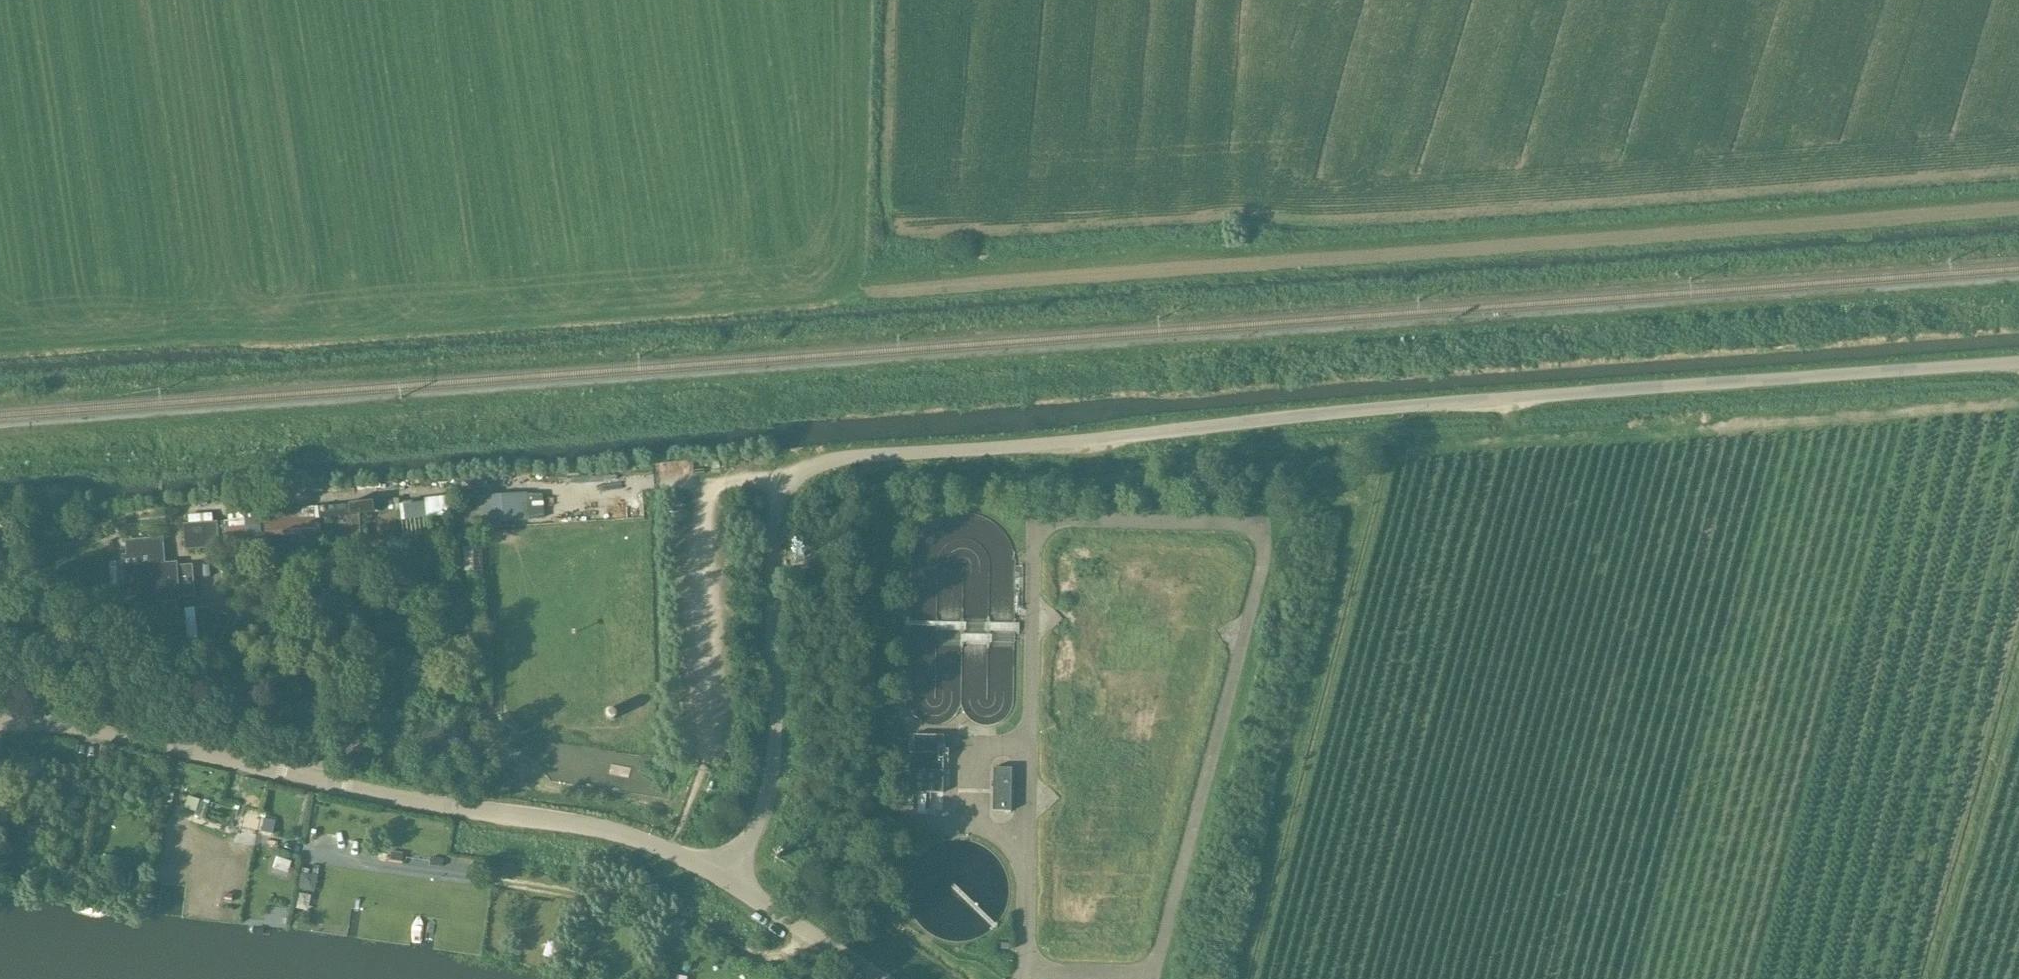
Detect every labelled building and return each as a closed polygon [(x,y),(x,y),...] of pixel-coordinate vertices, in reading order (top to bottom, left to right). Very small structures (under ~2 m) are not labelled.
[(468,522),(543,519),(541,491),(448,495),(448,492),(421,493),(421,503),(396,504),(396,517),(468,514),(468,522)] [(227,536),(256,534),(255,509),(227,511),(228,520),(226,520),(227,536)] [(265,537),(322,534),(321,517),(299,518),(298,510),(266,512),(267,521),(264,521),(265,537)] [(186,551),(220,548),(217,521),(183,524),(186,551)] [(129,556),(124,556),(128,603),(179,599),(177,563),(165,564),(163,539),(128,541),(129,556)] [(411,691),(392,690),(392,702),(411,703),(411,691)] [(931,809),(931,792),(944,792),(944,771),(945,736),(915,735),(914,770),(909,770),(909,792),(914,792),(914,809),(931,809)] [(1012,768),(994,768),(994,810),(1012,811),(1012,768)] [(238,826),(254,833),(260,817),(244,811),(238,826)]
